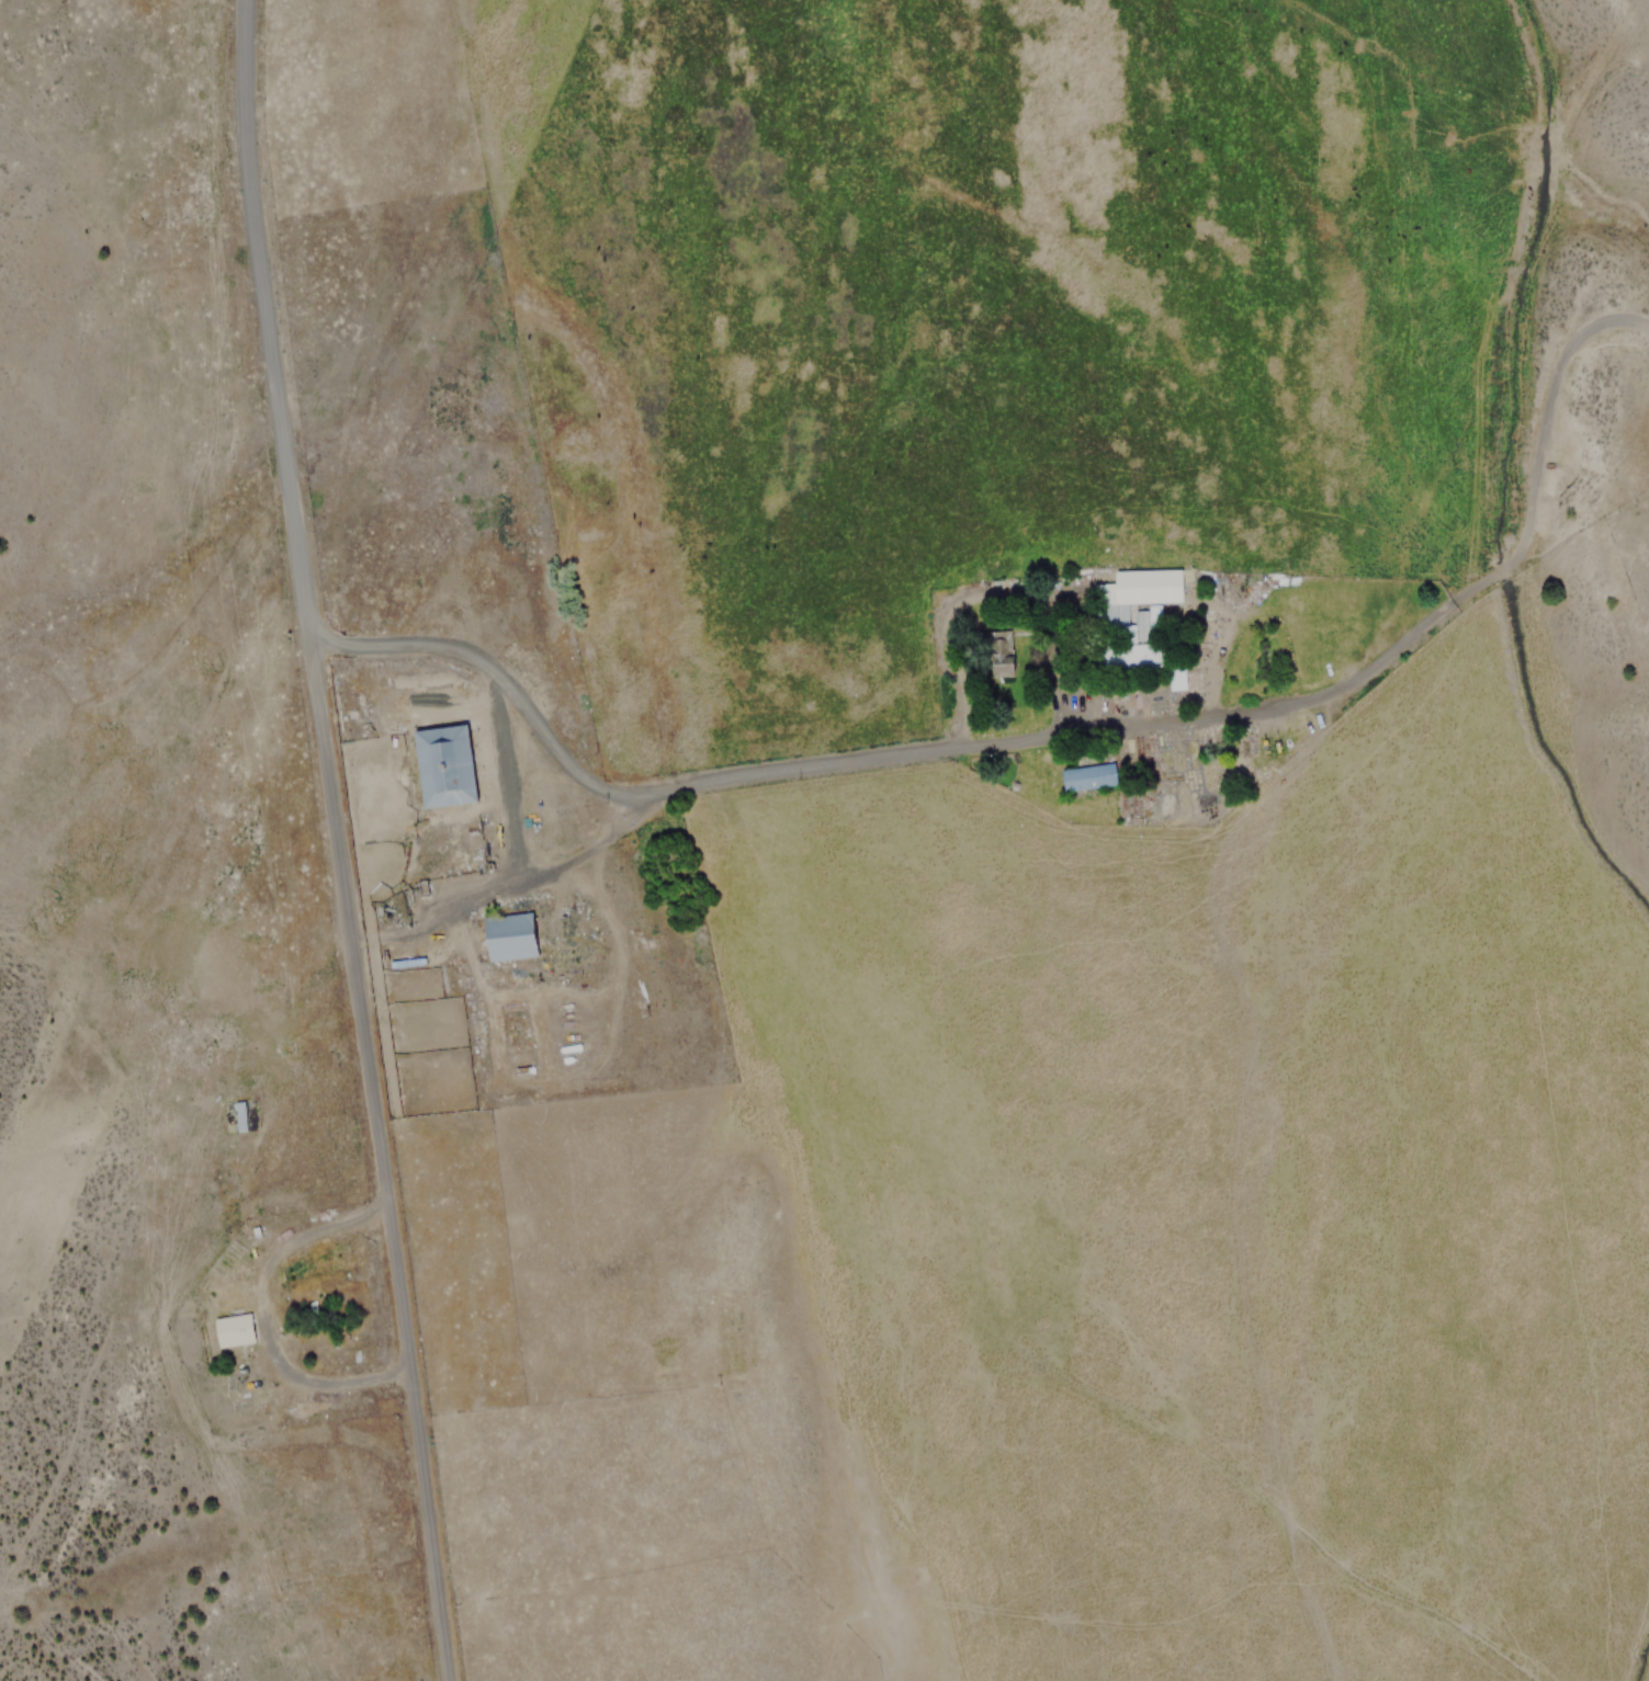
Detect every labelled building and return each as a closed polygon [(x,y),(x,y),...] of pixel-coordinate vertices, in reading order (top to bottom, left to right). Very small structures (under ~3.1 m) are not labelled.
[(1099,611),(1106,686),(1167,682),(1161,605),(1099,611)] [(480,804),(471,725),(415,731),(424,810),(480,804)] [(1116,764),(1063,769),(1066,792),(1118,786),(1116,764)] [(495,961),(544,955),(540,911),(490,917),(495,961)] [(225,1132),(247,1132),(247,1101),(235,1101),(235,1119),(225,1119),(225,1132)] [(257,1343),(253,1313),(215,1318),(218,1348),(257,1343)]
